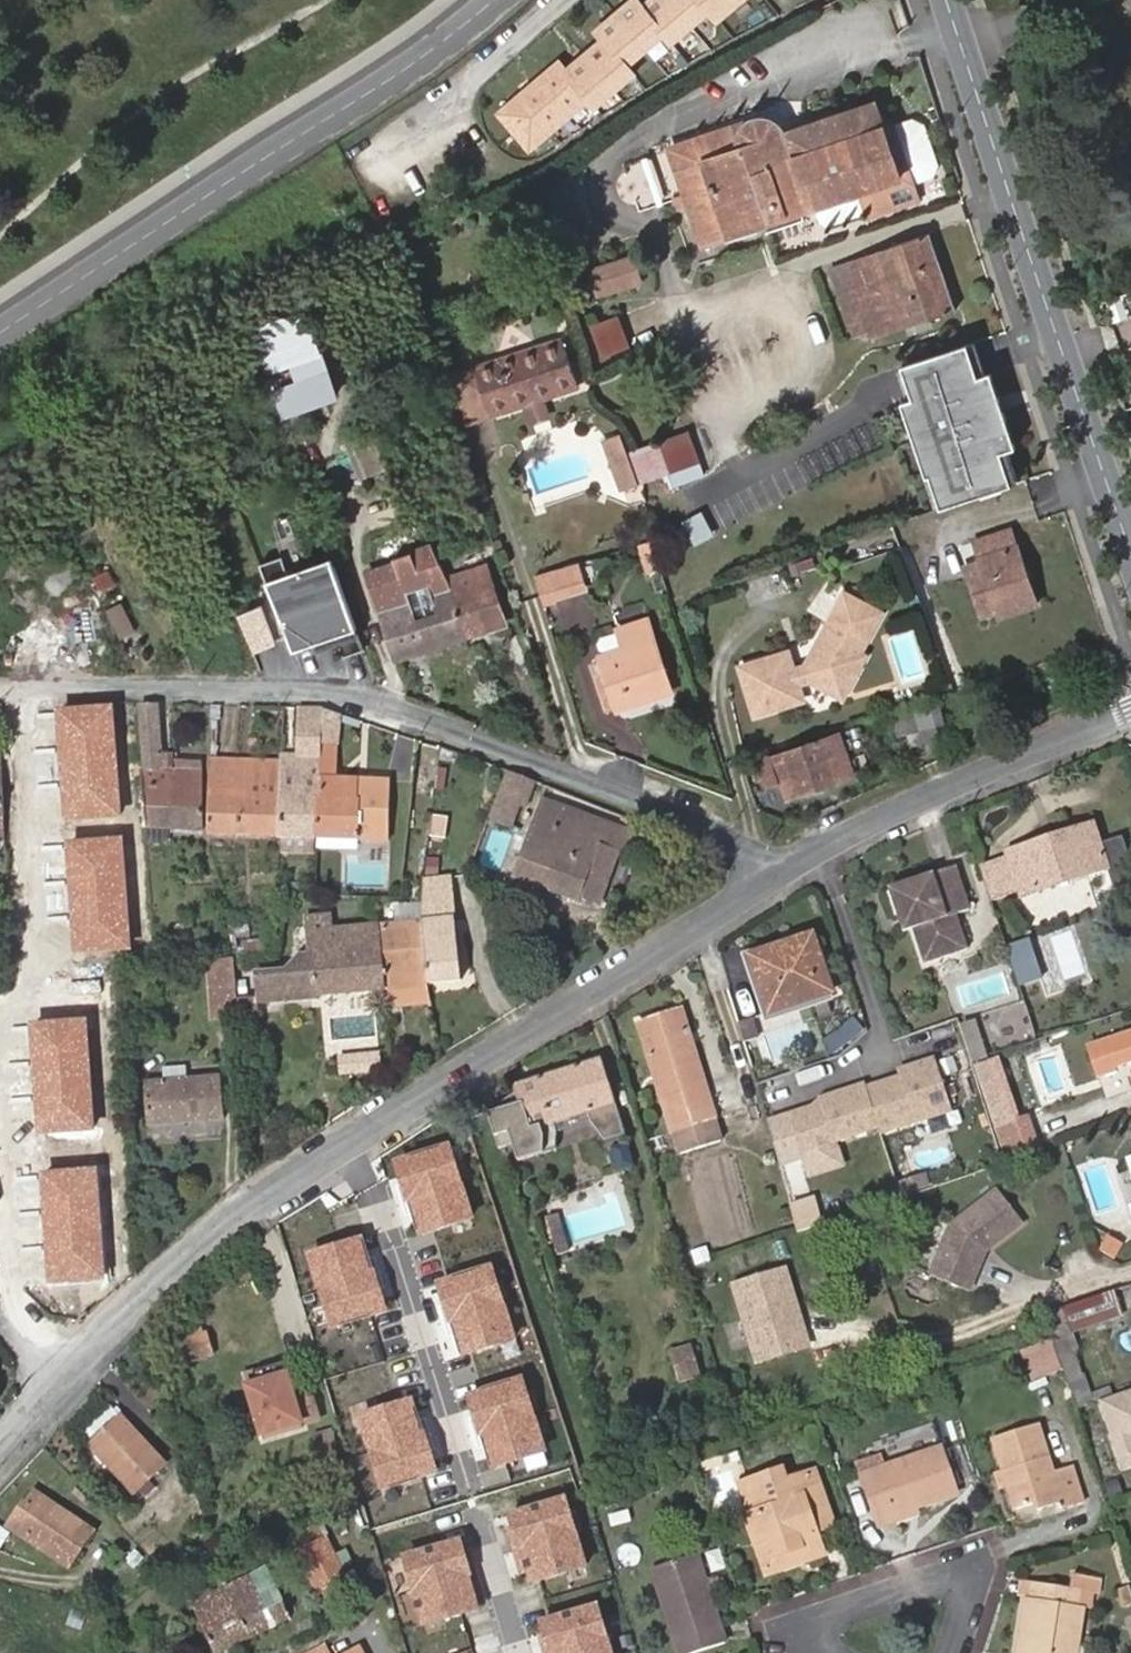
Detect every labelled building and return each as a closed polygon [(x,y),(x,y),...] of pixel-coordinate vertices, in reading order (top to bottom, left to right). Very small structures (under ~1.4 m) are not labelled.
[(596,31),(602,38),(564,71),(558,64),(500,113),(529,147),(588,98),(594,105),(631,73),(626,67),(665,34),(672,42),(709,10),(717,18),(739,0),(651,0),(642,8),(635,0),(632,0),(596,31)] [(783,132),(780,128),(776,123),(772,120),(766,118),(758,119),(748,121),(668,148),(701,245),(814,206),(856,192),(859,201),(911,182),(891,122),(881,126),(873,102),(834,116),(783,132)] [(832,111),(780,128),(783,132),(834,116),(832,111)] [(911,116),(891,122),(911,182),(931,175),(936,163),(923,122),(911,116)] [(856,192),(814,206),(819,221),(827,224),(863,212),(859,201),(856,192)] [(953,309),(928,237),(832,270),(854,332),(869,327),(873,337),(953,309)] [(640,281),(632,256),(592,268),(599,294),(640,281)] [(631,343),(619,313),(591,325),(604,354),(631,343)] [(576,386),(560,340),(476,367),(490,413),(576,386)] [(1022,446),(996,366),(982,370),(973,342),(906,363),(917,396),(906,399),(930,474),(933,473),(944,507),(1016,483),(1006,451),(1022,446)] [(490,413),(476,367),(455,374),(469,420),(490,413)] [(705,474),(690,430),(628,452),(639,482),(669,471),(673,485),(705,474)] [(375,433),(349,443),(361,475),(387,465),(375,433)] [(622,433),(604,439),(621,488),(639,482),(628,452),(622,433)] [(714,533),(702,511),(685,520),(697,542),(714,533)] [(1035,605),(1010,527),(976,539),(981,557),(965,564),(981,614),(995,610),(997,617),(1035,605)] [(642,572),(661,567),(653,537),(635,542),(642,572)] [(467,636),(446,577),(441,564),(431,544),(392,558),(394,564),(367,573),(395,658),(467,636)] [(365,647),(332,554),(288,573),(281,555),(259,564),(293,650),(302,647),(301,645),(319,638),(323,647),(340,641),(344,654),(365,647)] [(574,557),(544,567),(552,594),(583,583),(574,557)] [(485,564),(446,577),(467,636),(506,624),(485,564)] [(544,567),(531,571),(540,598),(552,594),(544,567)] [(740,665),(756,712),(803,697),(798,681),(810,677),(843,694),(865,652),(860,649),(881,609),(843,589),(806,663),(793,666),(788,649),(740,665)] [(278,672),(298,662),(270,605),(260,610),(255,600),(239,609),(262,657),(269,654),(278,672)] [(133,629),(121,603),(107,610),(119,637),(133,629)] [(670,691),(646,620),(618,629),(618,631),(624,649),(602,656),(600,657),(601,658),(604,667),(618,707),(619,708),(670,691)] [(624,649),(618,631),(597,638),(602,656),(624,649)] [(618,707),(604,667),(601,658),(587,663),(604,712),(618,707)] [(933,700),(899,708),(908,744),(942,736),(933,700)] [(144,826),(172,828),(172,768),(162,768),(161,754),(157,705),(137,705),(142,767),(140,767),(144,826)] [(294,758),(318,758),(319,746),(319,708),(295,707),(294,755),(294,758)] [(336,747),(340,714),(319,708),(319,746),(336,747)] [(852,773),(839,733),(758,761),(760,765),(752,768),(756,779),(763,778),(766,785),(782,780),(788,797),(852,773)] [(318,758),(317,837),(386,839),(388,780),(337,778),(338,747),(336,747),(319,746),(318,758)] [(172,768),(172,755),(161,754),(162,768),(172,768)] [(277,836),(313,837),(317,837),(318,758),(294,758),(294,755),(280,754),(280,761),(277,834),(277,836)] [(209,831),(277,834),(280,761),(209,759),(209,831)] [(431,793),(434,768),(417,765),(414,791),(431,793)] [(114,824),(141,826),(144,826),(140,767),(109,767),(114,824)] [(172,768),(172,828),(199,830),(198,769),(172,768)] [(512,826),(521,804),(526,806),(536,779),(509,769),(489,817),(512,826)] [(626,851),(633,833),(543,799),(513,876),(577,899),(579,896),(599,903),(619,849),(626,851)] [(443,838),(447,815),(429,812),(426,835),(443,838)] [(1007,852),(1009,860),(1017,883),(1021,893),(1104,865),(1091,824),(1007,852)] [(313,853),(313,837),(280,837),(280,852),(313,853)] [(1098,845),(1104,865),(1112,887),(1130,881),(1130,869),(1121,838),(1098,845)] [(1009,860),(982,869),(990,893),(1017,883),(1009,860)] [(958,867),(891,888),(905,932),(915,929),(926,964),(969,950),(958,915),(972,911),(958,867)] [(422,902),(420,902),(428,983),(459,980),(449,878),(423,879),(422,902)] [(398,923),(376,925),(384,988),(428,983),(420,902),(400,903),(398,923)] [(305,918),(308,953),(297,953),(285,970),(256,973),(259,1004),(318,998),(317,994),(384,988),(376,925),(333,929),(331,915),(305,918)] [(1072,925),(1044,934),(1060,982),(1088,972),(1072,925)] [(830,990),(811,936),(751,957),(768,1010),(830,990)] [(1011,961),(1019,986),(1042,978),(1035,954),(1011,961)] [(211,1017),(238,1015),(236,997),(233,955),(205,959),(211,1017)] [(64,980),(63,1051),(109,1052),(110,981),(64,980)] [(428,983),(384,988),(386,1005),(431,1001),(428,983)] [(987,1011),(995,1047),(1032,1039),(1024,1003),(987,1011)] [(721,1141),(681,1013),(638,1027),(678,1155),(721,1141)] [(973,1014),(952,1021),(966,1064),(987,1057),(973,1014)] [(756,1039),(750,1020),(737,1024),(743,1044),(756,1039)] [(1090,1046),(1099,1072),(1117,1066),(1116,1059),(1130,1055),(1130,1033),(1090,1046)] [(1023,1156),(991,1056),(987,1057),(966,1064),(998,1164),(1023,1156)] [(627,1138),(604,1058),(513,1084),(520,1105),(490,1114),(503,1151),(516,1147),(520,1159),(558,1148),(559,1133),(589,1124),(605,1145),(627,1138)] [(820,1102),(786,1113),(800,1158),(836,1146),(834,1139),(876,1126),(878,1132),(949,1109),(932,1058),(904,1067),(906,1073),(863,1086),(862,1083),(818,1097),(820,1102)] [(222,1117),(219,1076),(144,1082),(147,1123),(222,1117)] [(106,1192),(103,1146),(39,1152),(42,1196),(85,1193),(106,1192)] [(841,1163),(836,1146),(800,1158),(805,1175),(841,1163)] [(902,1180),(906,1192),(922,1187),(918,1174),(902,1180)] [(946,1226),(926,1276),(966,1291),(979,1254),(1016,1224),(990,1191),(946,1226)] [(107,1212),(106,1192),(85,1193),(87,1214),(107,1212)] [(791,1201),(798,1226),(814,1222),(807,1197),(791,1201)] [(566,1251),(558,1214),(544,1217),(553,1254),(566,1251)] [(786,1272),(736,1289),(762,1364),(811,1347),(786,1272)] [(490,1326),(509,1321),(497,1285),(452,1299),(455,1308),(423,1319),(359,1339),(380,1406),(393,1402),(390,1393),(440,1377),(443,1387),(447,1399),(482,1388),(478,1375),(502,1367),(496,1348),(490,1326)] [(1113,1291),(1063,1308),(1071,1331),(1121,1315),(1113,1291)] [(455,1308),(452,1299),(420,1309),(423,1319),(455,1308)] [(516,1342),(509,1321),(490,1326),(496,1348),(516,1342)] [(203,1334),(176,1342),(180,1352),(206,1343),(203,1334)] [(1063,1371),(1053,1342),(1024,1351),(1033,1380),(1063,1371)] [(206,1343),(180,1352),(186,1373),(213,1364),(206,1343)] [(676,1373),(695,1368),(688,1345),(670,1349),(676,1373)] [(506,1380),(502,1367),(478,1375),(482,1388),(506,1380)] [(253,1402),(265,1439),(301,1427),(300,1425),(317,1419),(310,1396),(292,1402),(283,1374),(258,1382),(264,1399),(253,1402)] [(393,1402),(443,1387),(440,1377),(390,1393),(393,1402)] [(258,1382),(248,1385),(253,1402),(264,1399),(258,1382)] [(164,1459),(117,1413),(87,1443),(133,1489),(164,1459)] [(989,1435),(1000,1470),(1004,1484),(1011,1506),(1031,1500),(1034,1509),(1058,1501),(1061,1508),(1081,1501),(1069,1465),(1052,1471),(1035,1420),(989,1435)] [(323,1458),(337,1452),(332,1431),(318,1433),(323,1458)] [(954,1493),(939,1449),(860,1474),(878,1525),(894,1520),(892,1513),(954,1493)] [(832,1525),(814,1471),(787,1480),(783,1470),(739,1484),(749,1515),(745,1516),(765,1574),(822,1554),(816,1531),(832,1525)] [(1004,1484),(1000,1470),(992,1472),(996,1486),(1004,1484)] [(55,1512),(59,1507),(34,1491),(31,1495),(55,1512)] [(93,1529),(59,1507),(55,1512),(31,1495),(10,1527),(70,1564),(93,1529)] [(8,1530),(0,1525),(0,1544),(8,1530)] [(347,1586),(322,1531),(294,1543),(319,1600),(347,1586)] [(695,1555),(651,1570),(679,1652),(688,1652),(724,1641),(695,1555)] [(288,1619),(266,1570),(193,1602),(215,1651),(288,1619)] [(1099,1594),(1101,1579),(1076,1575),(1074,1590),(1079,1591),(1077,1608),(1082,1608),(1092,1610),(1094,1593),(1099,1594)] [(1032,1601),(1034,1585),(1021,1583),(1019,1599),(1025,1600),(1032,1601)] [(1082,1608),(1077,1608),(1079,1591),(1074,1590),(1034,1585),(1032,1601),(1025,1600),(1018,1652),(1075,1652),(1082,1608)]
